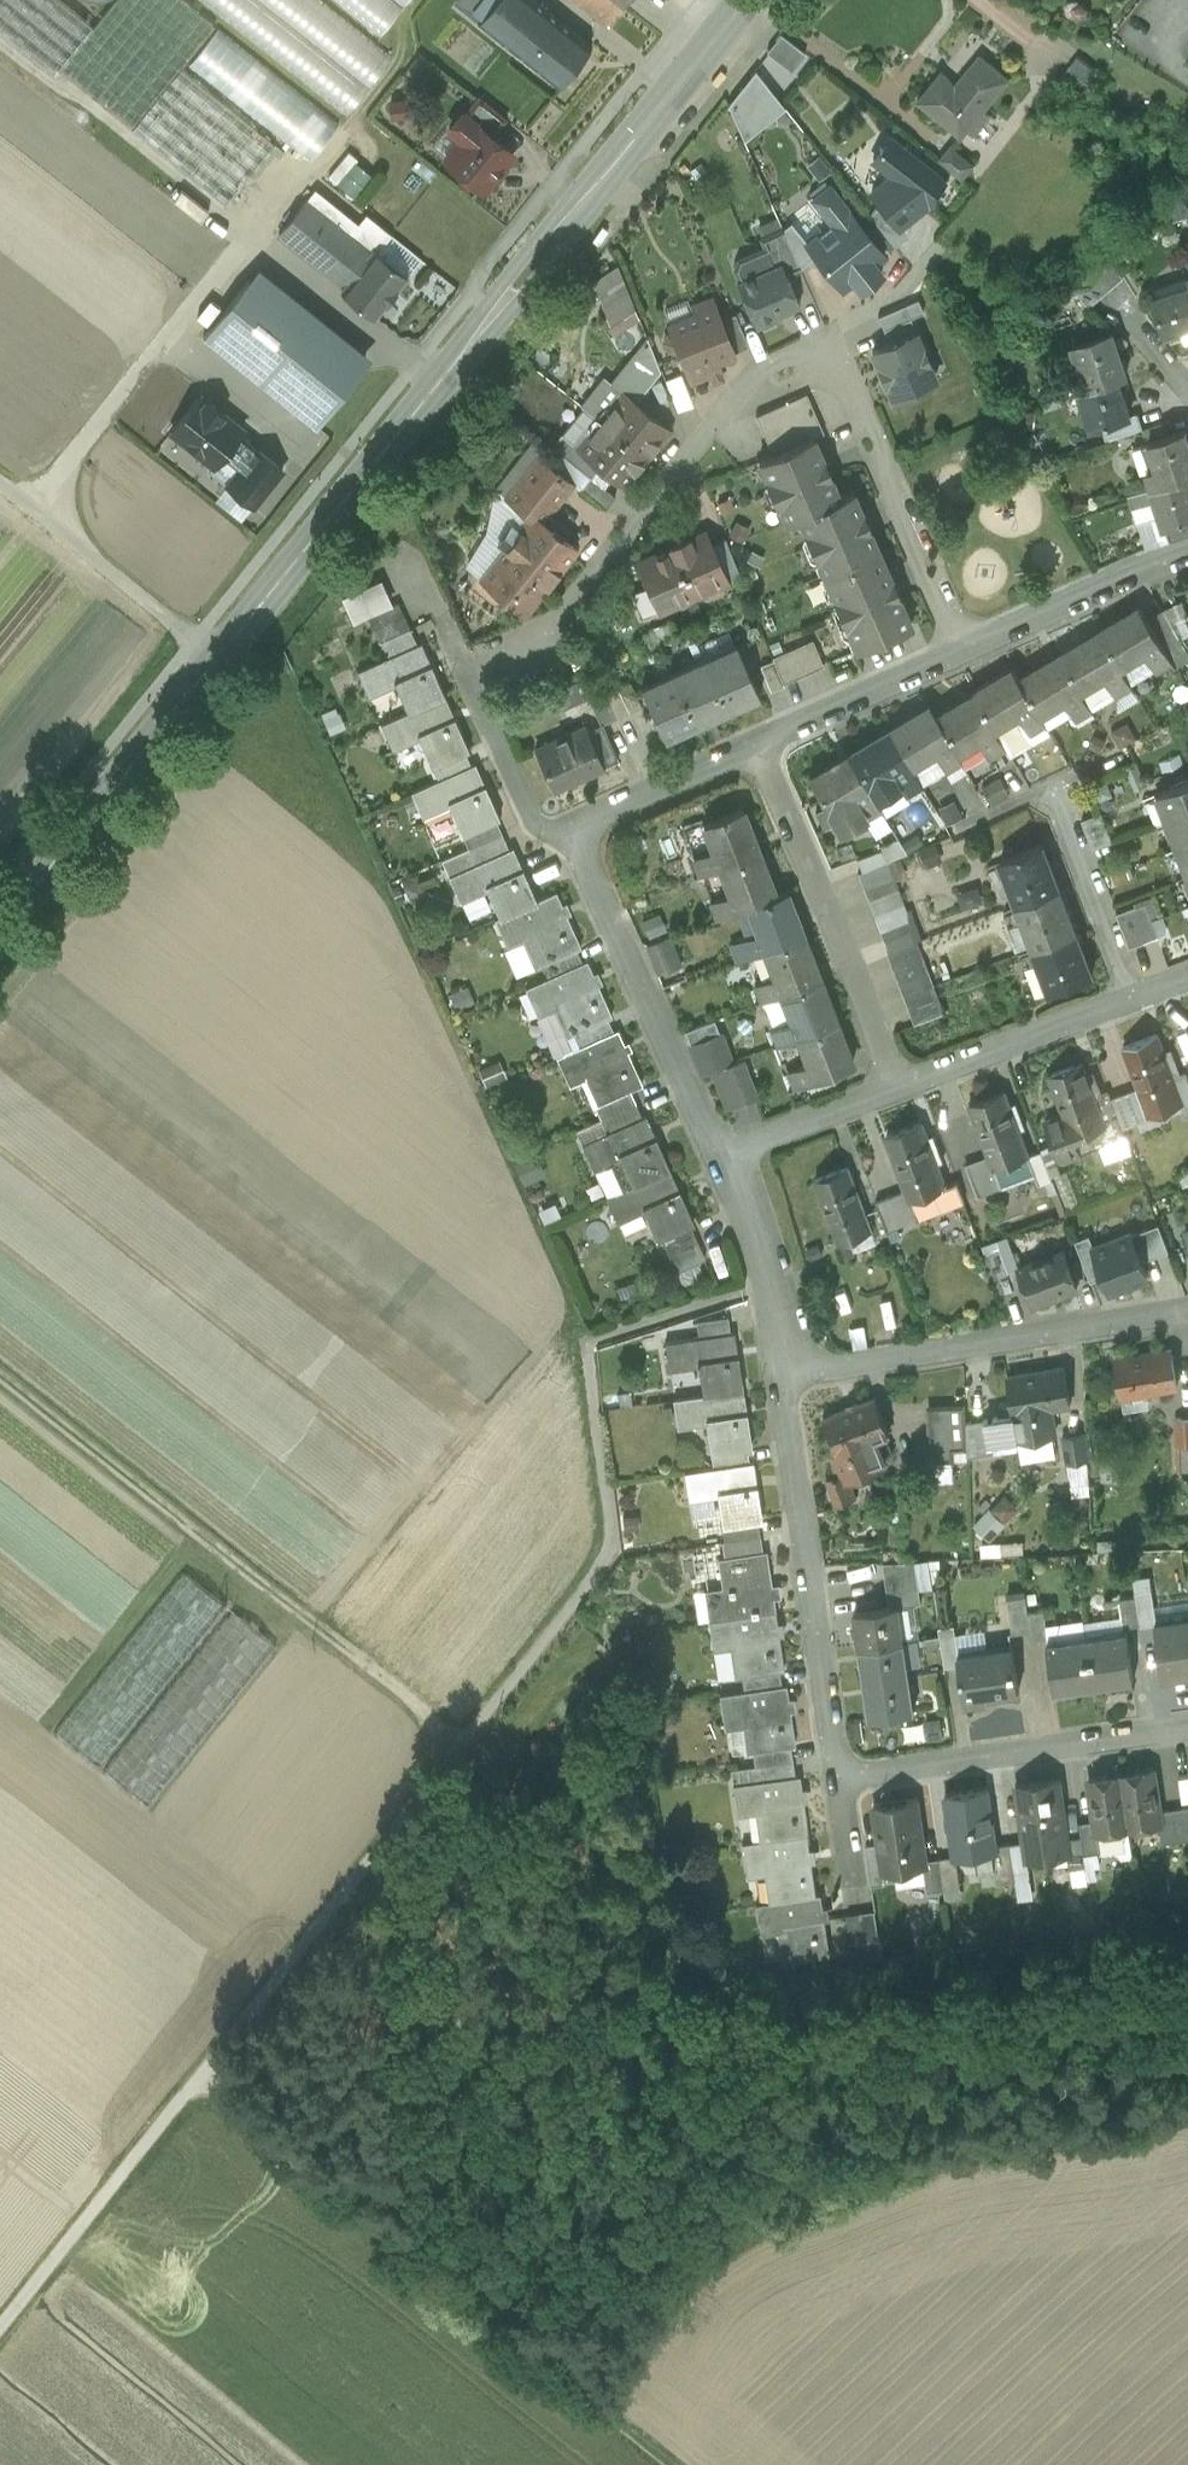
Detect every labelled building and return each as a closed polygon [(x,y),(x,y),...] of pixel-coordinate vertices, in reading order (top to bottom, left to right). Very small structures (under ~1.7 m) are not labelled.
[(54,76),(61,68),(94,27),(60,0),(0,0),(0,33),(54,76)] [(61,68),(133,126),(180,68),(214,25),(183,0),(116,0),(94,27),(61,68)] [(320,0),(202,0),(346,114),(392,57),(320,0)] [(379,36),(407,0),(334,0),(379,36)] [(455,2),(478,21),(495,0),(457,0),(455,2)] [(478,21),(524,58),(556,19),(532,0),(495,0),(478,21)] [(616,0),(578,0),(607,24),(623,5),(616,0)] [(510,61),(449,12),(420,48),(481,97),(510,61)] [(556,19),(524,58),(558,85),(589,46),(556,19)] [(338,124),(218,28),(189,64),(309,160),(338,124)] [(779,85),(804,51),(778,32),(753,65),(779,85)] [(980,55),(947,94),(931,81),(916,100),(961,136),(967,128),(971,132),(988,112),(983,108),(1008,78),(980,55)] [(1097,72),(1077,55),(1059,77),(1080,93),(1097,72)] [(275,144),(180,68),(133,126),(131,129),(226,205),(275,144)] [(716,95),(740,135),(780,111),(756,71),(716,95)] [(505,119),(478,97),(465,114),(491,135),(505,119)] [(491,135),(465,114),(460,114),(450,126),(451,131),(461,139),(447,157),(447,162),(480,189),(485,188),(511,156),(511,151),(491,135)] [(946,182),(889,137),(872,159),(892,175),(870,192),(898,227),(928,203),(929,204),(946,182)] [(972,164),(950,146),(940,157),(963,176),(972,164)] [(347,193),(367,171),(345,150),(325,172),(347,193)] [(827,219),(804,238),(842,287),(852,280),(857,286),(883,266),(878,259),(888,251),(827,178),(808,194),(827,219)] [(357,225),(314,190),(306,200),(349,235),(357,225)] [(349,235),(306,200),(279,233),(344,285),(372,249),(357,237),(355,240),(349,235)] [(357,225),(349,235),(355,240),(357,237),(372,249),(376,252),(390,234),(365,214),(357,225)] [(799,268),(782,228),(761,237),(773,265),(781,262),(786,274),(799,268)] [(421,258),(390,234),(376,252),(407,276),(421,258)] [(376,252),(372,249),(344,285),(341,289),(375,316),(407,276),(376,252)] [(1124,276),(1105,255),(1093,265),(1112,287),(1124,276)] [(773,265),(737,281),(744,297),(741,304),(748,307),(757,327),(776,318),(778,313),(799,304),(786,274),(781,262),(773,265)] [(587,275),(611,332),(639,320),(615,263),(587,275)] [(1112,287),(1093,265),(1082,274),(1101,296),(1112,287)] [(203,335),(317,426),(371,358),(257,266),(203,335)] [(1101,296),(1082,274),(1070,284),(1089,307),(1101,296)] [(1153,297),(1164,334),(1187,326),(1187,286),(1153,297)] [(696,314),(669,325),(671,331),(667,332),(664,340),(667,348),(675,352),(679,350),(690,380),(721,368),(717,359),(733,352),(720,319),(712,299),(693,306),(696,314)] [(877,316),(889,343),(914,332),(915,330),(910,318),(923,312),(917,299),(877,316)] [(749,345),(735,313),(720,319),(733,352),(749,345)] [(889,343),(872,350),(892,398),(935,380),(914,332),(889,343)] [(1111,333),(1074,345),(1082,367),(1073,370),(1079,390),(1115,378),(1125,375),(1111,333)] [(647,337),(610,383),(622,393),(624,392),(635,401),(660,370),(647,337)] [(672,407),(686,403),(678,371),(664,375),(672,407)] [(1115,378),(1079,390),(1092,428),(1106,424),(1128,417),(1128,416),(1115,378)] [(635,401),(624,392),(622,393),(613,405),(603,406),(595,416),(647,457),(670,428),(635,401)] [(806,393),(755,415),(772,453),(813,435),(813,436),(823,432),(806,393)] [(243,429),(200,396),(170,431),(214,465),(222,455),(238,434),(243,429)] [(1128,417),(1106,424),(1111,438),(1143,428),(1138,412),(1128,416),(1128,417)] [(647,457),(595,416),(588,425),(589,435),(580,446),(578,448),(590,457),(624,485),(647,457)] [(1171,419),(1143,428),(1148,441),(1149,441),(1175,432),(1171,419)] [(1149,441),(1149,443),(1133,448),(1141,472),(1147,470),(1152,486),(1153,487),(1187,476),(1187,436),(1186,429),(1175,432),(1149,441)] [(255,448),(238,434),(222,455),(239,468),(255,448)] [(772,453),(758,459),(767,478),(778,502),(777,502),(786,521),(799,516),(805,513),(804,511),(839,496),(838,496),(828,473),(830,472),(824,460),(823,460),(813,437),(813,436),(813,435),(772,453)] [(580,446),(567,436),(556,450),(581,469),(590,457),(578,448),(580,446)] [(282,469),(255,448),(239,468),(222,455),(214,465),(209,471),(252,505),(282,469)] [(573,483),(539,456),(506,497),(530,515),(532,512),(543,521),(573,483)] [(615,496),(590,476),(581,488),(606,508),(615,496)] [(1153,487),(1152,486),(1136,491),(1137,492),(1130,494),(1130,495),(1139,523),(1154,518),(1162,543),(1171,540),(1165,525),(1187,517),(1187,476),(1153,487)] [(839,496),(804,511),(805,513),(799,516),(806,531),(817,555),(816,555),(823,571),(818,573),(819,574),(878,549),(878,548),(877,548),(868,526),(869,526),(864,513),(862,514),(852,492),(853,491),(852,490),(838,496),(839,496)] [(530,515),(519,529),(511,522),(497,539),(505,546),(481,577),(525,612),(576,548),(543,521),(532,512),(530,515)] [(1165,525),(1171,540),(1187,534),(1187,517),(1165,525)] [(1154,518),(1139,523),(1146,548),(1162,543),(1154,518)] [(706,534),(691,541),(689,537),(671,545),(693,593),(726,578),(706,534)] [(672,549),(639,564),(648,584),(632,591),(643,615),(659,608),(693,593),(671,545),(671,546),(672,549)] [(878,549),(819,574),(819,575),(824,572),(835,596),(834,596),(835,598),(835,597),(846,621),(845,622),(846,623),(847,623),(857,646),(856,647),(857,648),(911,624),(911,623),(910,623),(897,593),(898,592),(893,579),(891,580),(878,550),(878,549)] [(368,615),(393,603),(383,579),(341,597),(352,621),(368,615)] [(379,641),(410,627),(399,601),(393,603),(368,615),(379,641)] [(1141,607),(1100,631),(1122,667),(1146,653),(1156,670),(1173,660),(1165,647),(1150,622),(1141,607)] [(1180,638),(1165,612),(1150,622),(1165,647),(1180,638)] [(410,627),(381,640),(388,656),(418,643),(410,627)] [(1100,631),(1061,655),(1082,691),(1105,677),(1117,694),(1132,685),(1122,667),(1100,631)] [(812,639),(773,656),(774,659),(783,683),(824,665),(812,639)] [(388,656),(358,670),(369,696),(396,684),(408,711),(409,712),(442,697),(442,698),(446,696),(422,642),(418,643),(388,656)] [(760,696),(736,643),(703,658),(727,711),(760,696)] [(1061,655),(1021,679),(1042,715),(1065,701),(1077,718),(1092,709),(1082,691),(1061,655)] [(703,658),(675,671),(698,723),(727,711),(703,658)] [(773,659),(759,665),(769,691),(784,685),(783,683),(774,659),(773,659)] [(1014,669),(975,693),(996,728),(1018,715),(1030,732),(1046,722),(1042,715),(1021,679),(1014,669)] [(698,723),(675,671),(642,686),(665,738),(698,723)] [(596,672),(555,691),(563,709),(588,697),(604,690),(596,672)] [(642,705),(631,680),(618,686),(629,711),(642,705)] [(618,686),(605,692),(616,717),(629,711),(618,686)] [(605,692),(604,690),(588,697),(600,724),(601,724),(616,717),(605,692)] [(975,693),(935,717),(956,753),(979,739),(990,756),(991,755),(1006,746),(996,728),(975,693)] [(442,697),(409,712),(408,711),(381,723),(392,749),(419,737),(433,766),(466,752),(470,750),(446,696),(442,698),(442,697)] [(929,707),(889,730),(910,765),(932,751),(944,769),(960,759),(956,753),(935,717),(929,707)] [(1118,743),(1134,735),(1129,722),(1112,730),(1118,743)] [(585,725),(535,748),(554,789),(604,766),(603,766),(618,759),(601,724),(600,724),(587,730),(585,725)] [(889,730),(849,754),(876,800),(900,785),(905,792),(920,783),(910,765),(889,730)] [(990,756),(979,739),(956,753),(960,759),(977,787),(1002,773),(991,755),(990,756)] [(466,752),(433,766),(438,779),(439,779),(472,765),(466,752)] [(849,754),(808,778),(829,813),(828,813),(838,830),(863,815),(864,817),(880,807),(876,800),(849,754)] [(472,765),(439,779),(438,779),(411,791),(423,818),(450,807),(462,834),(496,819),(500,817),(476,763),(472,765)] [(1161,792),(1172,819),(1187,812),(1187,782),(1161,792)] [(741,807),(704,822),(715,848),(694,856),(700,874),(721,866),(759,852),(741,807)] [(1101,812),(1082,820),(1093,849),(1113,841),(1101,812)] [(1172,819),(1183,846),(1187,844),(1187,812),(1172,819)] [(496,819),(462,834),(468,847),(502,832),(496,819)] [(509,848),(502,832),(468,847),(475,864),(449,876),(460,901),(487,889),(500,917),(537,900),(536,899),(513,846),(509,848)] [(897,838),(884,843),(886,847),(881,849),(886,862),(887,861),(906,852),(897,838)] [(1043,843),(1001,859),(1018,903),(1059,887),(1043,843)] [(468,847),(441,859),(449,876),(475,864),(468,847)] [(881,849),(857,858),(862,871),(886,862),(881,849)] [(759,852),(721,866),(731,892),(711,899),(718,917),(748,906),(775,895),(759,852)] [(888,862),(863,872),(868,885),(893,876),(888,862)] [(868,885),(867,886),(872,899),(898,889),(893,876),(868,885)] [(1059,887),(1018,903),(1034,947),(1075,931),(1059,887)] [(898,889),(872,899),(877,913),(903,903),(898,889)] [(556,891),(536,899),(537,900),(500,917),(497,918),(497,917),(494,919),(506,947),(528,938),(540,965),(577,949),(581,946),(556,891)] [(775,895),(748,906),(758,931),(738,939),(745,956),(764,949),(803,934),(787,891),(775,895)] [(903,903),(877,913),(882,927),(908,916),(903,903)] [(1146,904),(1132,909),(1145,943),(1159,938),(1146,904)] [(1132,909),(1117,915),(1130,949),(1145,943),(1132,909)] [(657,911),(639,919),(647,936),(665,929),(657,911)] [(908,916),(882,927),(887,940),(913,930),(908,916)] [(913,930),(887,940),(892,954),(919,943),(913,930)] [(1075,931),(1034,947),(1051,991),(1091,976),(1075,931)] [(803,934),(764,949),(774,976),(755,983),(762,1000),(762,999),(820,978),(803,934)] [(670,935),(646,944),(657,973),(682,964),(670,935)] [(919,943),(892,954),(897,967),(924,957),(919,943)] [(577,949),(542,964),(548,977),(548,978),(583,962),(577,949)] [(924,957),(897,967),(903,981),(904,980),(929,970),(924,957)] [(583,962),(548,978),(548,977),(524,988),(538,1017),(559,1008),(571,1034),(608,1018),(612,1016),(587,960),(583,962)] [(929,970),(904,980),(909,994),(934,984),(929,970)] [(820,978),(762,999),(772,1025),(771,1026),(778,1043),(798,1036),(836,1021),(820,978)] [(934,984),(909,994),(914,1007),(939,998),(934,984)] [(914,1007),(913,1008),(918,1022),(945,1012),(939,998),(914,1007)] [(608,1018),(573,1033),(578,1047),(579,1047),(614,1031),(608,1018)] [(714,1018),(685,1030),(702,1074),(712,1069),(731,1062),(714,1018)] [(836,1021),(798,1036),(808,1061),(788,1069),(794,1086),(832,1072),(852,1064),(836,1021)] [(614,1031),(579,1047),(578,1047),(555,1057),(568,1085),(590,1076),(601,1100),(593,1103),(593,1105),(630,1088),(642,1083),(618,1029),(614,1031)] [(1157,1035),(1124,1047),(1139,1088),(1150,1116),(1183,1104),(1180,1096),(1187,1093),(1180,1075),(1173,1077),(1157,1035)] [(731,1062),(712,1069),(727,1107),(756,1096),(741,1058),(731,1062)] [(1087,1076),(1082,1062),(1049,1074),(1064,1114),(1046,1121),(1059,1158),(1124,1134),(1122,1127),(1118,1117),(1104,1122),(1091,1089),(1097,1087),(1093,1074),(1087,1076)] [(832,1072),(807,1082),(812,1094),(836,1085),(832,1072)] [(630,1088),(593,1105),(600,1120),(637,1103),(630,1088)] [(1139,1088),(1111,1098),(1118,1117),(1122,1127),(1150,1117),(1150,1116),(1139,1088)] [(1016,1103),(1010,1105),(1005,1091),(970,1104),(989,1155),(994,1168),(995,1167),(1003,1186),(1003,1187),(1035,1175),(1027,1155),(1028,1155),(1019,1130),(1025,1127),(1016,1103)] [(637,1103),(600,1120),(606,1133),(643,1116),(637,1103)] [(606,1133),(581,1144),(592,1170),(594,1169),(607,1196),(632,1184),(633,1185),(666,1170),(666,1171),(670,1169),(646,1115),(643,1116),(606,1133)] [(945,1185),(936,1163),(944,1160),(934,1134),(927,1137),(921,1122),(887,1135),(907,1189),(911,1199),(912,1199),(919,1218),(965,1200),(957,1181),(945,1185)] [(1028,1155),(1027,1155),(1035,1175),(1039,1185),(1053,1180),(1042,1150),(1028,1155)] [(989,1155),(966,1164),(978,1196),(1003,1186),(995,1167),(994,1168),(989,1155)] [(849,1168),(816,1179),(839,1241),(871,1229),(849,1168)] [(670,1169),(666,1171),(666,1170),(633,1185),(632,1184),(607,1196),(605,1197),(617,1222),(643,1210),(656,1240),(690,1225),(694,1223),(670,1169)] [(907,1189),(876,1200),(887,1230),(919,1218),(912,1199),(911,1199),(907,1189)] [(1159,1224),(1131,1234),(1142,1261),(1169,1251),(1159,1224)] [(690,1225),(661,1238),(667,1251),(696,1238),(690,1225)] [(1180,1230),(1187,1249),(1187,1227),(1180,1230)] [(1090,1234),(1075,1240),(1091,1280),(1104,1275),(1094,1248),(1095,1248),(1090,1234)] [(1095,1248),(1094,1248),(1104,1275),(1110,1291),(1147,1277),(1142,1261),(1131,1234),(1095,1248)] [(696,1238),(667,1251),(675,1270),(704,1257),(696,1238)] [(999,1246),(986,1251),(996,1278),(1009,1273),(999,1246)] [(1048,1254),(1034,1259),(1035,1262),(1019,1268),(1033,1304),(1078,1287),(1064,1251),(1048,1257),(1048,1254)] [(727,1316),(696,1320),(698,1336),(730,1332),(727,1316)] [(698,1336),(665,1341),(669,1369),(698,1365),(702,1394),(703,1395),(738,1390),(738,1391),(743,1390),(734,1331),(730,1332),(698,1336)] [(1169,1351),(1116,1360),(1121,1395),(1175,1386),(1169,1351)] [(1064,1367),(1007,1375),(1014,1413),(1016,1413),(1020,1438),(1055,1433),(1051,1406),(1070,1403),(1064,1367)] [(738,1390),(703,1395),(702,1394),(673,1399),(677,1426),(706,1422),(711,1453),(747,1448),(751,1448),(743,1390),(738,1391),(738,1390)] [(875,1397),(822,1418),(835,1454),(831,1459),(837,1474),(837,1475),(845,1472),(847,1480),(848,1479),(873,1470),(876,1463),(891,1458),(892,1454),(889,1443),(882,1446),(879,1438),(889,1434),(875,1397)] [(965,1405),(929,1406),(930,1425),(931,1439),(967,1437),(965,1405)] [(1083,1432),(1063,1435),(1067,1462),(1085,1459),(1087,1459),(1083,1432)] [(931,1439),(924,1439),(925,1462),(953,1461),(952,1449),(967,1448),(967,1437),(931,1439)] [(747,1448),(711,1453),(713,1467),(749,1462),(747,1448)] [(1085,1459),(1067,1462),(1070,1484),(1089,1482),(1085,1459)] [(749,1462),(713,1467),(684,1471),(688,1499),(717,1495),(721,1526),(757,1521),(762,1520),(753,1461),(749,1462)] [(845,1472),(837,1475),(837,1474),(825,1479),(835,1505),(855,1497),(848,1479),(847,1480),(845,1472)] [(1002,1522),(1017,1508),(1003,1494),(989,1508),(1002,1522)] [(987,1513),(971,1525),(982,1539),(998,1527),(987,1513)] [(757,1521),(721,1526),(723,1540),(759,1535),(757,1521)] [(723,1540),(720,1541),(723,1558),(762,1552),(759,1535),(723,1540)] [(762,1552),(723,1558),(727,1588),(703,1592),(707,1619),(732,1616),(774,1610),(766,1552),(762,1552)] [(914,1561),(883,1562),(886,1580),(917,1575),(914,1561)] [(183,1571),(55,1734),(99,1768),(227,1606),(183,1571)] [(917,1575),(886,1580),(888,1593),(919,1589),(917,1575)] [(919,1589),(888,1593),(890,1605),(899,1604),(900,1605),(921,1602),(919,1589)] [(1151,1589),(1136,1591),(1136,1596),(1141,1626),(1155,1624),(1156,1623),(1151,1589)] [(1025,1595),(1007,1598),(1012,1633),(1030,1631),(1028,1612),(1025,1595)] [(1136,1596),(1122,1598),(1126,1628),(1141,1626),(1136,1596)] [(890,1605),(854,1611),(860,1647),(905,1640),(900,1605),(899,1604),(890,1605)] [(1044,1609),(1028,1612),(1030,1631),(1032,1641),(1048,1639),(1044,1609)] [(233,1610),(104,1773),(149,1808),(277,1646),(233,1610)] [(774,1610),(732,1616),(707,1619),(712,1651),(736,1648),(740,1678),(779,1672),(783,1671),(774,1610)] [(1155,1624),(1163,1676),(1187,1672),(1187,1619),(1156,1623),(1155,1624)] [(954,1624),(939,1627),(945,1666),(959,1664),(957,1655),(959,1655),(954,1624)] [(1127,1634),(1087,1640),(1094,1684),(1134,1678),(1127,1634)] [(905,1640),(860,1647),(865,1681),(910,1675),(905,1640)] [(1087,1640),(1048,1646),(1055,1689),(1094,1684),(1087,1640)] [(959,1655),(957,1655),(959,1664),(964,1703),(988,1699),(987,1694),(1019,1689),(1013,1647),(959,1655)] [(779,1672),(741,1678),(743,1690),(743,1691),(781,1685),(779,1672)] [(910,1675),(865,1681),(870,1716),(915,1710),(910,1675)] [(781,1685),(743,1691),(743,1690),(718,1694),(723,1731),(749,1727),(752,1752),(790,1746),(795,1745),(785,1684),(781,1685)] [(790,1746),(752,1752),(754,1765),(792,1760),(790,1746)] [(754,1765),(729,1769),(731,1785),(794,1776),(792,1760),(754,1765)] [(1153,1769),(1121,1774),(1129,1827),(1160,1823),(1161,1823),(1159,1810),(1153,1769)] [(1121,1774),(1089,1778),(1095,1820),(1097,1832),(1098,1832),(1101,1851),(1100,1851),(1101,1853),(1116,1850),(1122,1856),(1133,1855),(1129,1828),(1129,1827),(1121,1774)] [(794,1776),(731,1785),(736,1817),(761,1813),(765,1840),(765,1841),(808,1835),(799,1775),(794,1776)] [(1058,1778),(1016,1784),(1024,1837),(1023,1837),(1024,1840),(1023,1841),(1025,1859),(1027,1859),(1068,1853),(1066,1838),(1067,1838),(1066,1831),(1066,1830),(1058,1778)] [(987,1790),(945,1796),(954,1852),(994,1846),(996,1846),(996,1845),(987,1790)] [(916,1800),(873,1807),(880,1849),(890,1848),(894,1871),(923,1867),(926,1866),(926,1862),(916,1800)] [(1183,1807),(1159,1810),(1161,1823),(1160,1823),(1163,1842),(1187,1838),(1183,1807)] [(1095,1820),(1080,1822),(1084,1854),(1100,1851),(1101,1851),(1098,1832),(1097,1832),(1095,1820)] [(808,1835),(765,1841),(765,1840),(740,1844),(745,1879),(770,1875),(774,1901),(774,1902),(817,1895),(817,1894),(808,1835)] [(1067,1838),(1066,1838),(1068,1853),(1071,1869),(1086,1866),(1081,1836),(1067,1838)] [(1023,1841),(1010,1843),(1016,1880),(1030,1878),(1027,1859),(1025,1859),(1023,1841)] [(1010,1843),(996,1845),(996,1846),(994,1846),(999,1882),(1016,1880),(1010,1843)] [(955,1858),(940,1860),(945,1889),(959,1887),(955,1858)] [(940,1860),(926,1862),(926,1866),(923,1867),(927,1892),(945,1889),(940,1860)] [(817,1895),(774,1902),(774,1901),(755,1903),(760,1935),(783,1932),(787,1961),(828,1955),(819,1894),(817,1894),(817,1895)] [(875,1910),(861,1913),(865,1941),(879,1939),(875,1910)] [(861,1913),(846,1915),(850,1943),(865,1941),(861,1913)]
